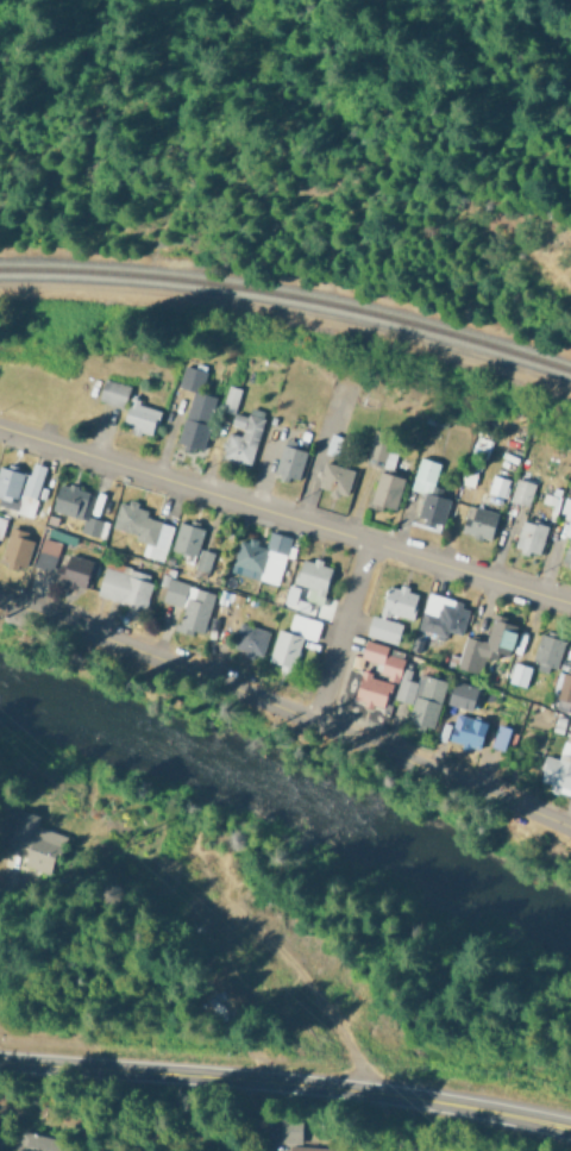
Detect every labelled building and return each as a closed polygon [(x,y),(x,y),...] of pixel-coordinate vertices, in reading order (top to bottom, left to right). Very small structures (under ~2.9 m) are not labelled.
[(184,375),(177,396),(194,402),(177,452),(184,455),(183,458),(196,463),(197,459),(205,462),(212,437),(207,436),(217,408),(199,402),(206,382),(184,375)] [(241,388),(228,384),(220,408),(233,413),(241,388)] [(100,407),(105,389),(130,396),(125,414),(100,407)] [(251,464),(263,410),(249,407),(247,415),(233,412),(230,425),(241,428),(240,434),(227,431),(221,457),(251,464)] [(132,408),(123,436),(134,439),(133,444),(142,446),(143,443),(152,445),(159,421),(138,415),(139,411),(132,408)] [(365,460),(382,464),(390,433),(373,428),(365,460)] [(305,448),(280,443),(274,473),(299,478),(305,448)] [(449,497),(431,492),(438,461),(418,456),(410,490),(415,491),(410,514),(444,521),(449,497)] [(316,486),(347,494),(353,468),(322,460),(316,486)] [(22,493),(35,497),(46,465),(32,461),(22,493)] [(16,501),(23,471),(0,465),(0,497),(16,501)] [(402,475),(376,470),(370,502),(396,507),(402,475)] [(509,478),(491,473),(486,493),(504,497),(509,478)] [(529,504),(533,481),(513,477),(509,501),(529,504)] [(562,496),(557,518),(570,521),(560,561),(570,564),(570,498),(562,496)] [(171,523),(145,517),(147,509),(136,507),(137,503),(118,498),(111,527),(135,533),(134,540),(143,542),(140,555),(163,560),(171,523)] [(460,531),(491,540),(499,513),(468,504),(460,531)] [(540,552),(546,524),(520,519),(514,547),(540,552)] [(197,554),(202,526),(176,521),(171,549),(197,554)] [(34,533),(9,526),(0,557),(0,559),(25,566),(34,533)] [(291,536),(269,530),(265,544),(240,536),(232,563),(240,566),(238,573),(276,585),(291,536)] [(34,564),(57,570),(55,578),(88,587),(95,561),(58,551),(60,541),(41,536),(34,564)] [(213,551),(199,547),(193,568),(207,572),(213,551)] [(282,605),(307,611),(310,601),(322,604),(332,567),(322,564),(323,562),(300,556),(293,583),(307,586),(303,599),(296,597),(299,586),(287,583),(282,605)] [(154,575),(107,561),(97,593),(144,608),(154,575)] [(214,591),(168,578),(161,600),(183,606),(177,627),(202,634),(214,591)] [(365,635),(396,643),(402,620),(411,622),(419,591),(386,582),(377,616),(370,614),(365,635)] [(427,593),(418,628),(445,635),(446,630),(462,634),(470,604),(427,593)] [(320,620),(291,613),(286,630),(276,628),(268,661),(293,667),(301,636),(315,640),(320,620)] [(464,634),(455,666),(479,673),(484,656),(495,659),(497,652),(509,655),(519,623),(492,615),(485,640),(464,634)] [(269,631),(238,621),(230,647),(261,657),(269,631)] [(530,663),(555,671),(564,639),(539,632),(530,663)] [(352,699),(388,707),(399,657),(386,653),(388,645),(364,639),(360,658),(381,663),(378,676),(370,675),(371,671),(360,668),(352,699)] [(526,686),(530,665),(512,661),(508,683),(526,686)] [(570,702),(570,674),(562,671),(554,697),(570,702)] [(410,703),(405,719),(432,726),(444,679),(417,672),(415,680),(399,676),(393,698),(410,703)] [(446,703),(472,711),(479,687),(454,679),(446,703)] [(480,750),(488,720),(455,712),(448,739),(461,743),(461,746),(480,750)] [(510,751),(517,730),(497,724),(490,745),(510,751)] [(562,740),(557,758),(545,754),(538,780),(549,783),(548,789),(569,795),(570,789),(570,742),(562,740)] [(67,835),(37,825),(40,815),(18,808),(6,849),(27,855),(24,866),(48,874),(53,860),(59,862),(67,835)]
